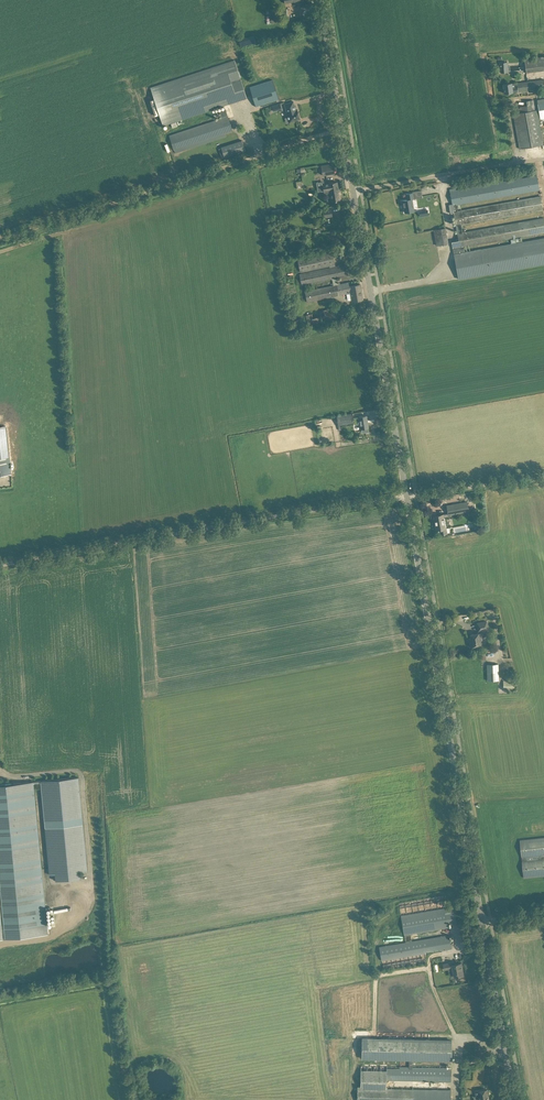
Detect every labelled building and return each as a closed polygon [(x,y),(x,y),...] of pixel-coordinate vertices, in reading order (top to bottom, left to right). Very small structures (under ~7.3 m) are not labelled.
[(277,23),(275,9),(270,9),(271,20),(267,21),(267,23),(271,23),(277,23)] [(243,45),(256,42),(254,35),(241,38),(243,45)] [(543,70),(543,56),(524,59),(526,72),(543,70)] [(234,60),(150,87),(163,125),(247,98),(234,60)] [(273,78),(250,86),(256,105),(279,98),(273,78)] [(543,88),(543,79),(517,82),(512,83),(504,84),(505,93),(513,92),(518,91),(518,92),(543,88)] [(537,100),(539,109),(535,110),(533,100),(526,101),(527,105),(520,107),(521,112),(514,113),(520,148),(543,144),(539,119),(543,118),(543,98),(537,100)] [(293,101),(285,104),(287,112),(286,112),(289,122),(300,119),(297,109),(296,109),(293,101)] [(226,133),(233,131),(226,109),(220,111),(222,118),(169,135),(175,153),(227,136),(226,133)] [(245,151),(242,140),(221,147),(225,158),(245,151)] [(323,175),(335,173),(333,163),(321,165),(323,175)] [(541,196),(458,210),(457,204),(539,189),(538,181),(537,176),(453,190),(453,188),(450,189),(456,225),(459,240),(452,241),(458,279),(543,264),(543,237),(522,241),(521,237),(543,233),(543,217),(462,232),(461,224),(543,210),(541,196)] [(330,192),(339,190),(337,182),(323,184),(324,191),(330,190),(330,192)] [(340,200),(339,190),(330,192),(330,190),(324,191),(325,194),(330,193),(332,201),(340,200)] [(412,198),(414,198),(413,193),(406,194),(407,199),(402,200),(403,205),(404,205),(405,212),(414,210),(412,198)] [(325,216),(325,217),(333,216),(331,208),(323,209),(324,212),(318,213),(318,217),(325,216)] [(437,245),(448,243),(445,227),(434,229),(437,245)] [(321,236),(335,234),(335,230),(324,232),(323,229),(321,230),(321,228),(317,229),(317,233),(320,233),(321,236)] [(353,300),(357,300),(363,299),(360,284),(350,286),(350,282),(338,284),(337,278),(348,275),(346,264),(335,266),(335,265),(332,252),(299,259),(302,272),(330,266),(330,267),(300,274),(302,285),(332,279),(334,285),(305,292),(307,302),(351,292),(353,300)] [(330,308),(306,315),(308,324),(333,317),(330,308)] [(361,428),(368,427),(366,415),(354,417),(353,413),(337,416),(338,426),(354,423),(354,424),(360,424),(361,428)] [(0,426),(0,473),(11,472),(6,426),(0,426)] [(469,511),(468,507),(467,501),(447,505),(448,511),(449,514),(469,511)] [(446,528),(443,514),(434,516),(436,530),(438,530),(439,530),(439,529),(440,529),(440,534),(447,533),(446,528)] [(485,636),(487,633),(486,629),(487,629),(486,621),(477,623),(478,630),(483,629),(483,633),(481,633),(481,632),(470,634),(471,638),(470,638),(470,641),(469,641),(470,647),(483,644),(481,637),(485,636)] [(498,663),(487,664),(488,680),(499,680),(498,663)] [(87,871),(78,777),(0,785),(0,938),(48,934),(34,789),(41,788),(49,874),(55,874),(56,880),(58,880),(58,881),(81,879),(80,871),(87,871)] [(520,839),(524,877),(543,875),(543,837),(520,839)] [(411,933),(448,927),(448,925),(456,923),(454,907),(401,916),(406,942),(379,947),(382,960),(452,948),(450,940),(450,937),(451,937),(450,935),(449,935),(412,941),(411,933)] [(454,976),(458,975),(463,974),(461,963),(454,964),(454,962),(443,963),(444,969),(453,968),(454,976)] [(362,1058),(451,1060),(452,1039),(362,1037),(362,1058)] [(445,1088),(445,1081),(451,1081),(451,1068),(387,1066),(361,1065),(361,1085),(358,1085),(358,1099),(450,1099),(451,1088),(445,1088)] [(478,1095),(479,1099),(489,1099),(487,1089),(476,1091),(477,1096),(478,1095)]
